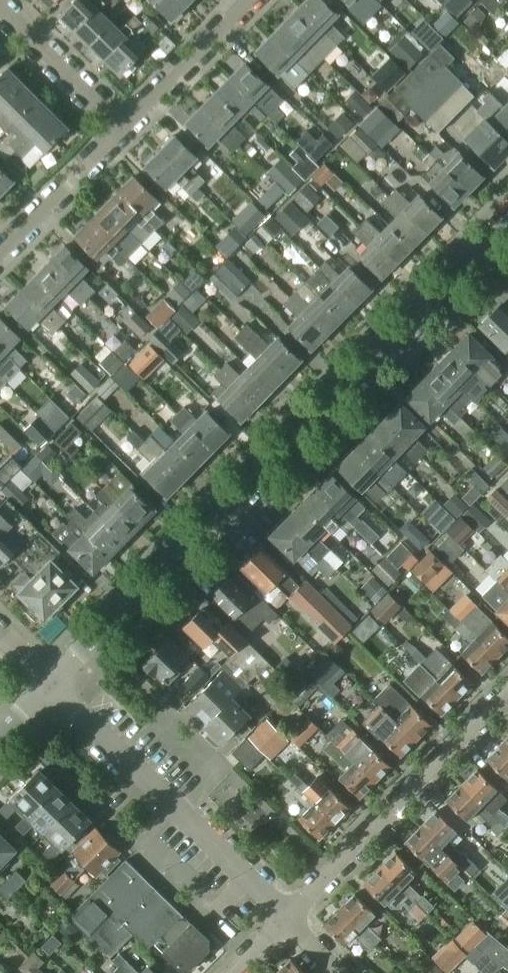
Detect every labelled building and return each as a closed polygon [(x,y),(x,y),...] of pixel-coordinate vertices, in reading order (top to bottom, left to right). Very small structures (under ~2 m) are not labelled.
[(105,0),(93,0),(91,2),(88,0),(74,0),(60,14),(62,16),(60,17),(67,24),(69,23),(76,29),(105,0)] [(103,15),(117,1),(116,0),(105,0),(76,29),(82,36),(81,38),(89,46),(111,23),(103,15)] [(182,0),(151,0),(171,20),(172,19),(173,20),(181,13),(179,11),(186,4),(182,0)] [(338,14),(323,0),(306,0),(307,1),(301,8),(338,45),(345,38),(329,23),(338,14)] [(376,0),(363,0),(373,9),(379,3),(376,0)] [(472,2),(470,0),(445,0),(441,3),(457,18),(472,2)] [(482,2),(494,14),(507,0),(484,0),(482,2)] [(338,45),(301,8),(294,14),(293,13),(285,21),(323,60),(338,45)] [(105,59),(146,16),(141,11),(120,32),(111,23),(89,46),(96,53),(98,52),(105,59)] [(472,28),(480,20),(472,12),(464,20),(472,28)] [(444,37),(458,23),(449,14),(435,28),(444,37)] [(148,46),(139,38),(147,29),(152,34),(158,27),(146,16),(105,59),(112,65),(110,67),(118,74),(119,73),(120,74),(148,46)] [(323,60),(285,21),(277,30),(278,31),(272,37),(309,74),(323,60)] [(443,38),(430,25),(418,37),(431,49),(443,38)] [(175,45),(166,35),(157,44),(167,54),(175,45)] [(423,54),(405,36),(390,51),(408,69),(423,54)] [(309,74),(272,37),(266,44),(264,42),(256,50),(258,52),(257,53),(279,74),(287,66),(302,81),(309,74)] [(455,59),(449,53),(439,43),(431,52),(446,67),(455,59)] [(487,72),(458,44),(449,53),(455,59),(477,81),(487,72)] [(507,63),(507,48),(497,59),(505,67),(507,63)] [(475,95),(446,67),(431,52),(395,88),(439,132),(475,95)] [(389,89),(407,71),(393,57),(375,75),(389,89)] [(259,94),(267,85),(246,64),(245,65),(244,64),(236,72),(237,73),(230,80),(267,116),(275,109),(259,94)] [(22,85),(16,78),(17,76),(10,69),(8,70),(7,69),(0,76),(0,108),(22,85)] [(267,116),(230,80),(225,85),(223,84),(215,93),(238,116),(245,108),(261,123),(267,116)] [(384,91),(375,82),(367,90),(377,99),(384,91)] [(39,98),(30,89),(28,91),(22,85),(0,108),(0,123),(7,129),(10,127),(39,98)] [(496,86),(490,93),(507,111),(507,98),(496,86)] [(412,107),(394,89),(379,105),(396,123),(412,107)] [(370,107),(355,91),(346,100),(361,115),(370,107)] [(230,123),(238,116),(215,93),(207,101),(208,102),(201,109),(238,146),(245,138),(230,123)] [(490,93),(482,101),(484,103),(477,110),(485,118),(507,139),(507,111),(490,93)] [(52,114),(45,108),(47,106),(39,98),(10,127),(18,134),(0,152),(0,155),(6,161),(52,114)] [(401,128),(396,123),(379,105),(359,125),(381,148),(401,128)] [(238,146),(201,109),(195,115),(194,113),(186,121),(187,123),(186,124),(209,145),(216,137),(232,152),(238,146)] [(339,138),(353,123),(342,113),(328,128),(339,138)] [(21,175),(66,129),(65,128),(67,126),(59,119),(58,120),(52,114),(6,161),(21,175)] [(485,118),(466,138),(465,140),(466,141),(467,140),(493,165),(507,150),(507,139),(485,118)] [(377,145),(359,128),(350,137),(368,155),(377,145)] [(316,161),(333,144),(323,134),(317,140),(307,130),(296,142),(316,161)] [(189,166),(197,157),(175,136),(174,138),(172,136),(164,144),(166,145),(160,151),(197,188),(204,181),(189,166)] [(483,175),(460,153),(454,147),(443,154),(436,147),(429,153),(468,191),(483,175)] [(197,188),(160,151),(155,157),(153,155),(145,163),(147,165),(145,167),(167,188),(175,180),(196,201),(203,194),(197,188)] [(468,191),(429,153),(423,160),(429,167),(421,175),(453,206),(468,191)] [(305,154),(292,167),(304,179),(317,166),(305,154)] [(280,158),(267,171),(289,193),(302,180),(280,158)] [(321,185),(333,173),(324,163),(311,175),(321,185)] [(37,182),(48,170),(43,165),(31,176),(37,182)] [(4,190),(5,192),(14,182),(0,169),(0,194),(4,190)] [(148,206),(157,198),(135,177),(134,178),(132,176),(125,184),(126,186),(120,193),(156,229),(163,221),(148,206)] [(265,177),(251,192),(263,204),(277,190),(265,177)] [(307,212),(320,198),(307,185),(293,199),(307,212)] [(440,216),(419,196),(411,204),(396,189),(389,196),(425,231),(432,225),(434,226),(441,219),(439,217),(440,216)] [(120,193),(114,199),(112,197),(103,206),(126,228),(141,243),(156,229),(120,193)] [(425,231),(389,196),(382,203),(397,218),(390,226),(412,248),(421,239),(419,238),(425,231)] [(226,200),(219,208),(241,229),(248,221),(226,200)] [(308,219),(290,201),(274,218),(292,235),(308,219)] [(141,243),(126,228),(103,206),(95,214),(97,216),(90,222),(126,258),(141,243)] [(266,243),(280,229),(270,219),(256,233),(266,243)] [(412,248),(390,226),(382,234),(367,219),(360,226),(396,261),(403,255),(404,256),(412,248)] [(203,237),(185,220),(177,228),(195,245),(203,237)] [(126,258),(90,222),(85,228),(83,227),(75,234),(77,236),(76,237),(97,258),(106,250),(120,264),(126,258)] [(396,261),(360,226),(353,233),(368,247),(360,255),(381,276),(382,275),(384,277),(392,269),(390,268),(396,261)] [(227,257),(246,238),(235,227),(216,247),(227,257)] [(254,253),(264,244),(255,235),(245,244),(254,253)] [(80,277),(88,268),(66,246),(66,247),(64,246),(56,253),(58,255),(51,262),(88,299),(95,292),(80,277)] [(251,281),(229,259),(220,268),(242,290),(251,281)] [(371,288),(349,267),(341,275),(326,260),(319,267),(355,303),(362,296),(364,298),(371,290),(370,289),(371,288)] [(88,299),(51,262),(46,268),(44,266),(35,275),(59,298),(66,290),(81,305),(88,299)] [(355,303),(319,267),(305,282),(343,319),(351,311),(349,310),(355,303)] [(192,292),(205,279),(194,269),(182,281),(192,292)] [(241,291),(219,269),(210,278),(232,299),(241,291)] [(52,305),(59,298),(35,275),(27,283),(29,285),(23,291),(59,328),(67,320),(52,305)] [(343,319),(305,282),(290,296),(326,332),(333,326),(334,328),(343,319)] [(178,306),(190,293),(180,283),(167,296),(178,306)] [(193,312),(207,299),(197,289),(184,303),(193,312)] [(59,328),(23,291),(16,298),(15,296),(7,304),(9,305),(8,306),(30,327),(38,319),(53,334),(59,328)] [(326,332),(290,296),(283,303),(298,318),(290,327),(311,348),(312,347),(314,348),(322,341),(320,339),(326,332)] [(147,314),(158,325),(174,309),(163,298),(147,314)] [(501,305),(491,315),(489,313),(481,321),(483,323),(481,325),(507,352),(507,312),(501,305)] [(198,321),(184,307),(171,319),(186,333),(198,321)] [(150,327),(135,313),(124,324),(139,339),(150,327)] [(20,337),(0,317),(0,346),(21,367),(27,360),(12,345),(20,337)] [(300,359),(279,338),(270,347),(247,324),(240,331),(285,374),(291,368),(293,369),(301,361),(299,360),(300,359)] [(183,353),(158,328),(148,339),(173,363),(183,353)] [(285,374),(240,331),(234,337),(257,360),(249,368),(272,390),(280,382),(279,381),(285,374)] [(481,367),(490,357),(467,335),(460,342),(462,344),(454,352),(490,387),(496,381),(481,367)] [(124,361),(136,349),(124,337),(112,350),(124,361)] [(0,346),(0,361),(13,374),(21,367),(0,346)] [(174,366),(154,346),(145,355),(165,375),(174,366)] [(110,375),(122,363),(111,351),(98,364),(110,375)] [(490,387),(454,352),(440,367),(461,387),(469,380),(483,394),(490,387)] [(272,390),(249,368),(241,376),(227,363),(220,369),(256,404),(262,397),(264,399),(272,390)] [(97,381),(79,364),(71,373),(88,390),(97,381)] [(472,398),(461,387),(440,367),(425,381),(461,417),(467,411),(463,407),(472,398)] [(256,404),(220,369),(214,376),(221,383),(213,390),(220,397),(220,398),(241,419),(242,418),(243,420),(251,412),(250,410),(256,404)] [(105,398),(118,385),(110,377),(97,390),(105,398)] [(461,417),(425,381),(418,388),(416,386),(408,395),(431,418),(439,409),(454,424),(461,417)] [(75,383),(65,393),(75,402),(84,392),(75,383)] [(91,431),(111,411),(97,397),(77,418),(91,431)] [(76,410),(66,400),(60,407),(70,416),(76,410)] [(413,436),(422,426),(399,404),(391,412),(393,413),(386,420),(422,456),(428,450),(413,436)] [(56,430),(70,416),(60,407),(47,420),(56,430)] [(228,432),(207,411),(197,421),(183,407),(177,413),(212,448),(219,441),(221,442),(229,434),(227,433),(228,432)] [(212,448),(177,413),(170,420),(184,434),(176,442),(199,465),(208,456),(206,454),(212,448)] [(37,415),(29,424),(41,436),(37,440),(41,445),(54,432),(43,422),(37,415)] [(422,456),(386,420),(371,436),(393,457),(401,448),(416,463),(422,456)] [(0,426),(0,447),(8,455),(19,444),(0,426)] [(182,478),(144,441),(133,431),(127,437),(152,461),(142,471),(166,494),(167,493),(169,495),(177,487),(175,485),(182,478)] [(199,465),(176,442),(173,439),(165,448),(151,434),(144,441),(182,478),(188,472),(190,473),(199,465)] [(384,466),(393,457),(371,436),(356,451),(393,486),(399,480),(384,466)] [(46,462),(54,453),(47,446),(38,454),(46,462)] [(393,486),(356,451),(349,458),(347,457),(339,465),(363,487),(371,478),(386,493),(393,486)] [(33,479),(46,466),(36,456),(23,470),(33,479)] [(492,478),(505,465),(496,456),(483,469),(492,478)] [(20,468),(9,458),(0,467),(0,488),(20,468)] [(471,504),(489,485),(472,468),(464,476),(474,486),(463,497),(471,504)] [(155,510),(130,486),(132,483),(119,470),(101,489),(137,524),(145,516),(147,518),(155,510)] [(325,483),(317,490),(354,526),(360,519),(357,515),(365,507),(354,496),(331,473),(323,481),(325,483)] [(28,499),(11,481),(1,491),(18,508),(28,499)] [(137,524),(101,489),(94,495),(101,501),(93,510),(122,539),(137,524)] [(354,526),(317,490),(303,505),(324,526),(332,533),(341,524),(348,532),(354,526)] [(496,490),(487,499),(505,516),(507,512),(507,501),(496,490)] [(468,506),(455,494),(445,505),(457,517),(468,506)] [(38,530),(6,498),(0,504),(0,564),(9,555),(12,557),(30,539),(29,538),(38,530)] [(475,528),(489,515),(476,502),(463,516),(475,528)] [(316,534),(324,526),(303,505),(288,520),(324,556),(331,549),(316,534)] [(455,520),(440,505),(427,519),(442,534),(455,520)] [(122,539),(93,510),(84,518),(73,507),(67,514),(71,518),(108,554),(122,539)] [(108,554),(71,518),(66,524),(72,531),(63,540),(95,571),(102,563),(101,561),(108,554)] [(474,531),(461,518),(449,530),(462,543),(474,531)] [(324,556),(288,520),(280,528),(279,526),(271,534),(303,565),(312,555),(318,562),(316,564),(327,576),(335,567),(324,556)] [(71,579),(80,571),(38,530),(29,538),(30,539),(12,557),(24,570),(12,583),(19,590),(18,591),(41,614),(48,614),(59,603),(62,604),(68,599),(67,595),(77,585),(71,579)] [(374,530),(366,537),(371,543),(379,535),(374,530)] [(415,532),(409,539),(420,550),(429,540),(421,532),(415,532)] [(450,536),(438,549),(450,560),(462,548),(450,536)] [(416,560),(400,543),(386,557),(403,574),(416,560)] [(350,624),(321,595),(305,579),(299,585),(262,548),(254,557),(249,557),(244,562),(243,567),(242,568),(266,592),(274,583),(333,641),(350,624)] [(426,582),(444,564),(431,552),(413,569),(426,582)] [(400,572),(385,558),(373,570),(387,584),(400,572)] [(498,581),(507,591),(507,571),(498,581)] [(372,576),(361,587),(370,596),(381,585),(372,576)] [(278,615),(253,590),(248,596),(229,577),(212,594),(234,616),(231,619),(244,632),(261,615),(269,623),(278,615)] [(498,581),(483,596),(507,621),(507,591),(498,581)] [(356,618),(326,589),(321,595),(350,624),(356,618)] [(384,625),(402,607),(388,594),(371,613),(384,625)] [(492,621),(475,606),(460,621),(497,657),(507,645),(507,637),(492,621)] [(246,640),(228,622),(222,627),(203,608),(195,616),(191,616),(186,621),(185,626),(192,633),(190,635),(203,648),(212,639),(230,657),(238,648),(246,640)] [(497,657),(460,621),(448,609),(442,615),(470,643),(460,653),(481,673),(497,657)] [(177,667),(186,658),(167,639),(145,661),(144,667),(153,675),(156,672),(168,684),(181,671),(177,667)] [(230,700),(255,675),(270,690),(283,677),(247,641),(246,640),(238,648),(230,657),(219,667),(222,670),(185,707),(205,727),(208,724),(231,701),(230,700)] [(471,683),(451,663),(442,673),(417,649),(411,655),(456,699),(471,683)] [(414,669),(403,680),(419,696),(421,694),(441,714),(456,699),(411,655),(406,661),(414,669)] [(322,684),(339,667),(327,656),(311,672),(322,684)] [(195,692),(210,677),(201,668),(186,682),(195,692)] [(299,706),(316,687),(307,679),(290,697),(299,706)] [(374,700),(379,705),(416,741),(431,725),(389,685),(374,700)] [(225,741),(254,712),(244,701),(238,708),(231,701),(208,724),(225,741)] [(416,741),(379,705),(373,711),(379,716),(367,728),(378,739),(381,737),(400,757),(416,741)] [(263,752),(282,733),(268,719),(249,737),(263,752)] [(390,766),(341,719),(326,735),(332,740),(375,782),(390,766)] [(291,735),(303,747),(317,731),(306,720),(291,735)] [(264,755),(247,738),(232,753),(249,770),(264,755)] [(375,782),(332,740),(332,741),(331,740),(322,749),(331,757),(346,771),(339,778),(360,798),(375,782)] [(502,743),(487,759),(507,779),(507,749),(502,743)] [(461,785),(504,828),(507,824),(507,820),(497,809),(507,799),(477,769),(461,785)] [(55,788),(37,770),(0,808),(0,810),(7,817),(20,804),(29,813),(30,813),(55,788)] [(349,808),(318,777),(308,787),(294,773),(289,779),(291,782),(298,788),(334,823),(349,808)] [(334,823),(298,788),(291,782),(285,787),(307,809),(298,818),(318,839),(334,823)] [(504,828),(461,785),(446,801),(471,825),(486,820),(499,833),(504,828)] [(45,828),(70,803),(55,788),(30,813),(29,813),(16,826),(23,833),(36,820),(45,828)] [(50,859),(88,821),(70,803),(45,828),(57,840),(44,853),(50,859)] [(436,811),(421,826),(462,867),(463,866),(472,875),(479,868),(464,853),(463,855),(448,840),(457,831),(436,811)] [(462,867),(421,826),(406,842),(427,862),(427,861),(441,875),(441,874),(456,889),(464,880),(456,873),(462,867)] [(105,874),(119,860),(115,856),(119,852),(96,829),(66,858),(72,865),(52,885),(61,894),(74,881),(73,880),(87,866),(96,875),(101,870),(105,874)] [(0,837),(0,872),(7,865),(2,861),(13,850),(0,837)] [(406,884),(416,873),(396,853),(380,868),(416,904),(426,914),(431,909),(406,884)] [(126,860),(93,893),(69,918),(89,938),(106,955),(129,930),(147,948),(153,942),(162,951),(190,923),(126,860)] [(416,904),(380,868),(365,884),(385,905),(387,903),(392,908),(400,909),(404,905),(410,910),(416,904)] [(17,870),(7,880),(16,889),(26,878),(17,870)] [(7,880),(0,887),(0,889),(8,897),(16,889),(7,880)] [(499,901),(507,910),(507,892),(499,901)] [(366,924),(375,915),(354,895),(339,910),(375,946),(381,939),(366,924)] [(375,946),(339,910),(324,925),(344,946),(354,936),(369,951),(375,946)] [(68,920),(58,930),(67,939),(77,929),(68,920)] [(484,930),(488,934),(505,948),(507,945),(507,933),(494,920),(484,930)] [(210,948),(210,946),(209,946),(208,942),(209,942),(209,940),(208,940),(190,922),(190,923),(162,951),(184,972),(186,971),(189,971),(192,967),(192,965),(208,948),(210,948)] [(463,930),(455,938),(468,951),(476,943),(463,930)] [(477,945),(501,966),(503,963),(507,967),(507,951),(505,948),(488,934),(477,945)] [(444,945),(432,957),(447,972),(459,962),(444,945)] [(465,956),(483,972),(493,972),(501,966),(477,945),(476,945),(465,956)] [(35,953),(20,969),(24,972),(44,972),(38,967),(44,962),(35,953)] [(118,967),(124,972),(137,972),(118,954),(111,960),(118,967)] [(290,960),(277,972),(304,972),(290,960)] [(434,964),(425,972),(443,972),(434,964)]
